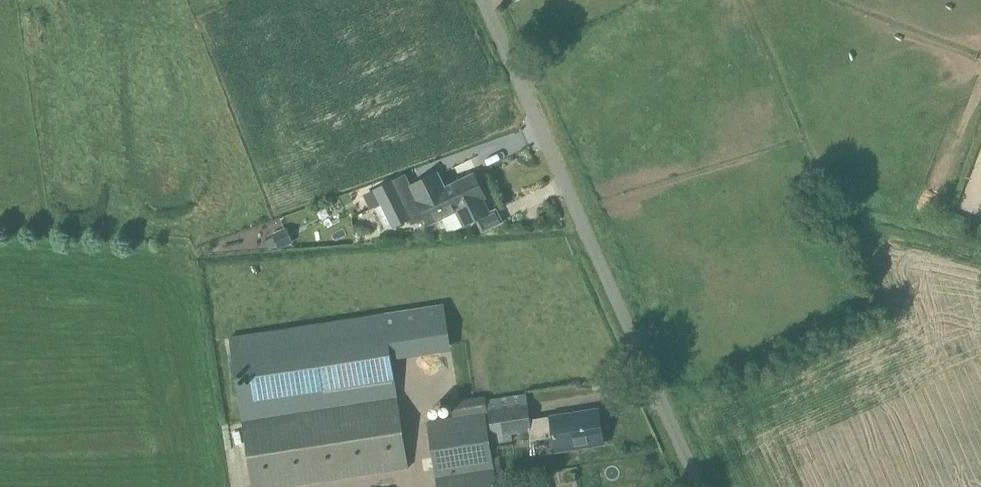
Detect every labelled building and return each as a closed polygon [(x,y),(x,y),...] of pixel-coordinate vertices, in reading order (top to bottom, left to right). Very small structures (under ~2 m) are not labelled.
[(438,171),(406,185),(426,226),(457,212),(446,188),(438,171)] [(475,175),(446,188),(457,212),(464,228),(490,216),(484,200),(486,199),(475,175)] [(374,190),(394,230),(413,220),(394,181),(374,190)] [(440,234),(446,245),(460,238),(454,227),(440,234)] [(397,397),(389,344),(385,314),(230,338),(235,368),(243,421),(397,397)] [(502,443),(501,436),(530,432),(531,440),(554,438),(551,417),(531,420),(527,395),(488,400),(494,444),(502,443)] [(455,418),(428,422),(438,486),(497,486),(485,414),(489,413),(487,396),(452,402),(455,418)] [(409,468),(397,397),(243,421),(253,486),(288,486),(409,468)] [(557,452),(604,444),(599,412),(552,420),(557,452)]
